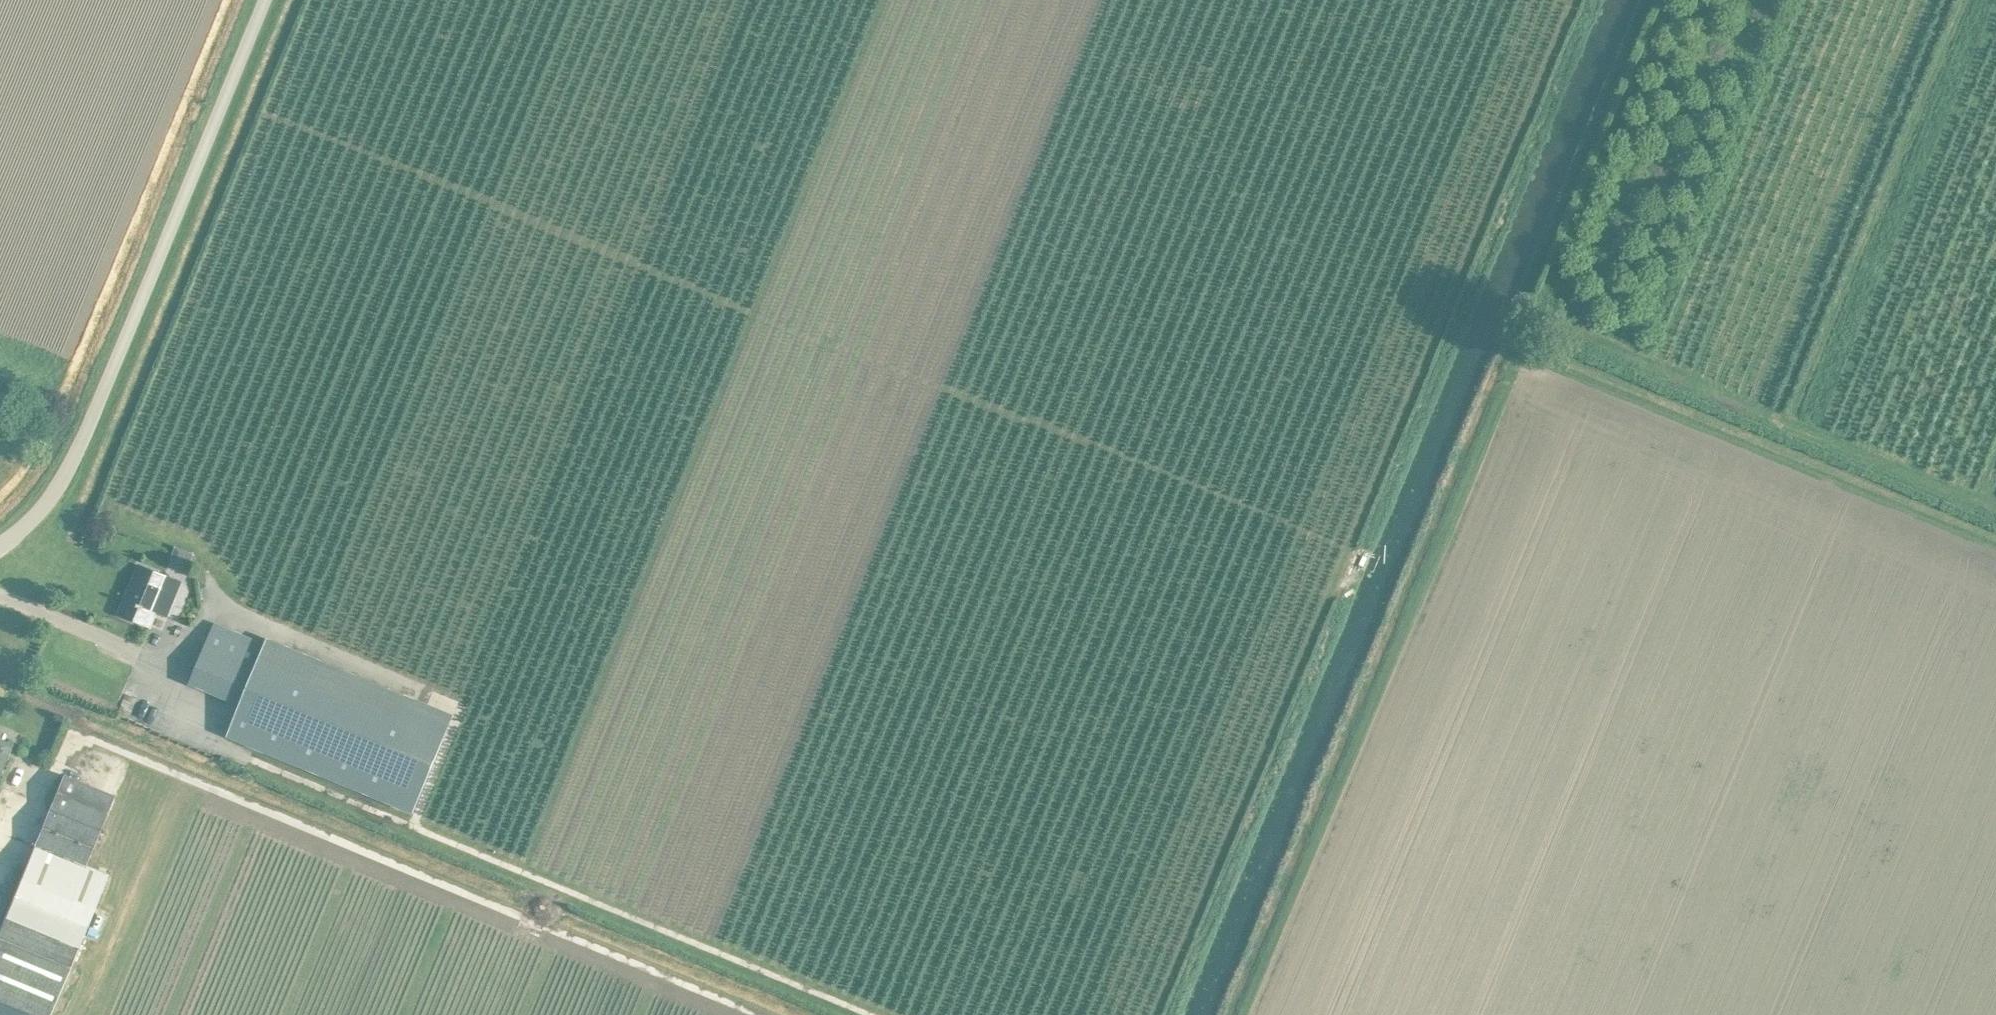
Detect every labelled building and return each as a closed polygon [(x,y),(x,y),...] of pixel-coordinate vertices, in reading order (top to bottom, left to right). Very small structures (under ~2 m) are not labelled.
[(166,615),(180,582),(136,564),(116,613),(149,626),(156,611),(166,615)] [(213,622),(187,683),(238,704),(264,644),(213,622)] [(236,735),(409,811),(441,740),(267,664),(236,735)] [(23,763),(6,756),(10,745),(0,740),(0,809),(2,809),(8,794),(10,795),(23,763)] [(48,810),(96,830),(97,831),(112,795),(61,774),(46,810),(48,810)] [(82,863),(96,830),(48,810),(34,843),(82,863)] [(1,919),(74,950),(106,874),(83,865),(83,864),(82,863),(34,843),(33,843),(1,919)] [(74,950),(1,919),(0,922),(0,1001),(35,1014),(47,1014),(74,950)] [(0,1004),(0,1014),(27,1014),(0,1004)]
